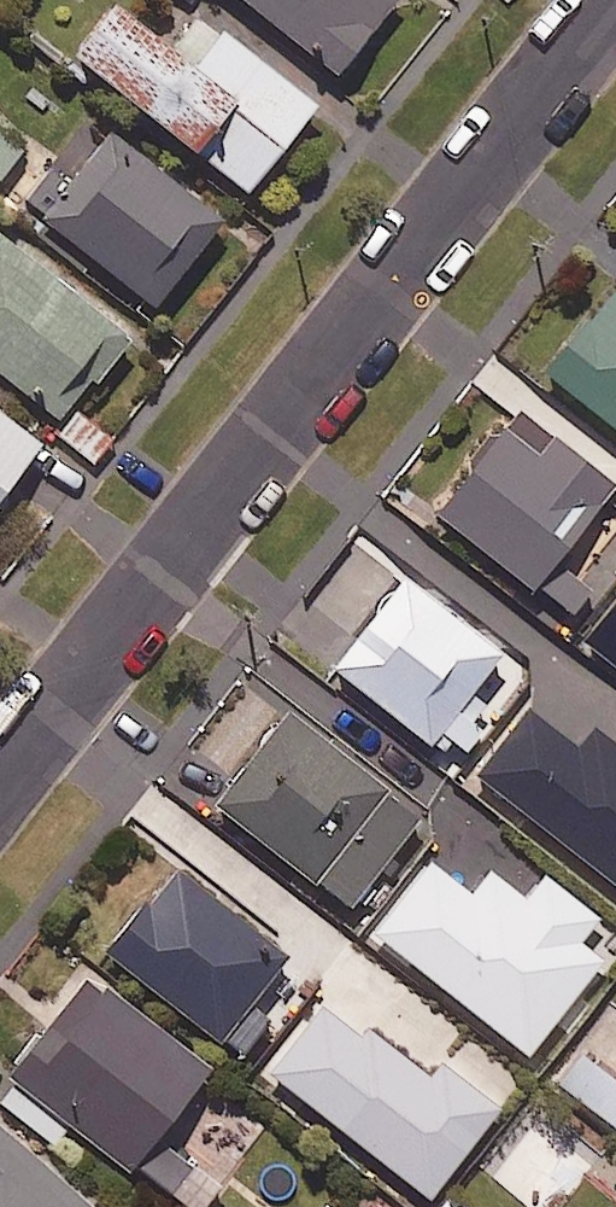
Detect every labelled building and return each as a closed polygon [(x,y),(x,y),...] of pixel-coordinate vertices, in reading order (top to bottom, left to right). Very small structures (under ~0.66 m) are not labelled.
[(172,51),(108,0),(68,50),(243,190),(311,105),(200,16),(172,51)] [(334,76),(395,0),(239,0),(334,76)] [(29,148),(0,123),(0,182),(29,148)] [(217,213),(105,126),(64,179),(42,162),(16,196),(151,300),(217,213)] [(0,231),(0,368),(59,415),(126,333),(0,231)] [(613,273),(541,366),(615,425),(615,276),(613,273)] [(432,505),(527,580),(567,612),(593,581),(553,548),(610,477),(595,465),(606,451),(562,416),(550,431),(515,402),(432,505)] [(0,412),(0,493),(39,442),(0,412)] [(425,736),(441,749),(450,737),(464,749),(482,726),(475,720),(491,700),(468,682),(498,644),(366,540),(315,605),(351,633),(329,661),(425,736)] [(525,702),(475,763),(615,879),(615,717),(605,708),(575,744),(525,702)] [(209,816),(218,804),(346,903),(418,809),(282,704),(234,768),(200,742),(168,784),(209,816)] [(467,888),(427,856),(370,928),(525,1050),(597,957),(573,938),(595,910),(543,869),(523,895),(485,865),(467,888)] [(281,954),(169,861),(102,941),(237,1054),(268,1017),(245,998),(281,954)] [(128,1167),(178,1206),(204,1206),(221,1185),(156,1132),(209,1066),(90,970),(9,1070),(22,1081),(5,1102),(56,1143),(73,1122),(128,1167)] [(578,1051),(553,1085),(610,1125),(615,1118),(615,1078),(578,1051)] [(0,1120),(0,1206),(87,1206),(94,1199),(0,1120)] [(445,1185),(427,1206),(472,1206),(445,1185)]
